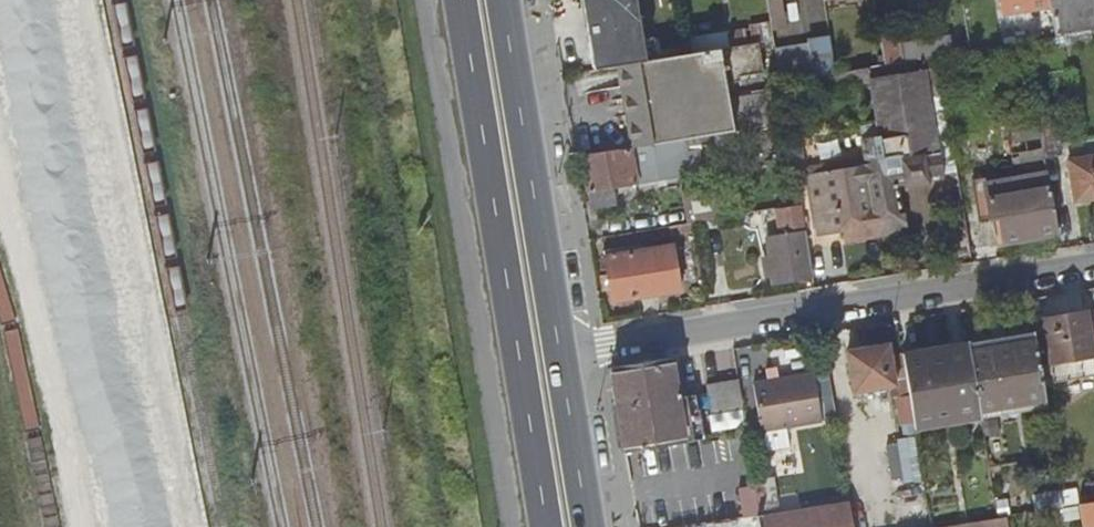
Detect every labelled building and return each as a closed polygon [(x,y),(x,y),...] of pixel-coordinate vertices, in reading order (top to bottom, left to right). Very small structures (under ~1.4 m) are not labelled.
[(594,67),(618,63),(645,59),(635,0),(582,0),(594,67)] [(772,22),(793,18),(790,0),(769,0),(772,22)] [(1051,2),(1051,0),(1001,0),(1003,10),(1051,2)] [(1056,35),(1093,29),(1093,0),(1051,0),(1051,2),(1056,35)] [(725,32),(728,46),(758,41),(775,38),(773,25),(725,32)] [(879,32),(884,62),(898,59),(893,30),(879,32)] [(692,38),(695,51),(720,47),(725,46),(728,46),(725,32),(692,38)] [(673,55),(692,52),(689,33),(670,36),(673,55)] [(925,55),(939,53),(955,50),(952,33),(904,41),(906,58),(925,55)] [(763,69),(758,41),(728,46),(725,46),(731,80),(741,78),(740,72),(763,69)] [(781,72),(814,68),(810,42),(778,46),(781,72)] [(695,51),(692,52),(673,55),(645,59),(618,63),(631,144),(638,143),(708,132),(734,128),(720,47),(695,51)] [(939,53),(925,55),(943,172),(958,170),(939,53)] [(943,172),(925,55),(906,58),(898,59),(884,62),(869,64),(871,77),(882,141),(866,143),(869,162),(819,171),(820,177),(808,179),(806,180),(813,225),(816,225),(817,224),(828,223),(829,228),(845,226),(847,235),(903,226),(896,181),(944,174),(943,172)] [(869,64),(835,69),(837,82),(871,77),(869,64)] [(1057,115),(1039,118),(1046,156),(1063,153),(1057,115)] [(711,144),(708,132),(638,143),(643,178),(686,172),(682,149),(711,144)] [(636,180),(631,144),(584,152),(593,203),(618,199),(616,183),(636,180)] [(1070,158),(1077,200),(1093,197),(1093,154),(1070,158)] [(1006,238),(1057,230),(1048,170),(997,177),(995,172),(974,174),(980,214),(1001,211),(1006,238)] [(819,171),(807,173),(808,179),(820,177),(819,171)] [(792,219),(803,217),(800,201),(789,202),(792,219)] [(670,229),(692,225),(691,218),(669,221),(670,229)] [(773,282),(813,276),(805,229),(766,236),(769,259),(764,260),(766,274),(772,273),(773,282)] [(611,295),(678,285),(672,240),(642,245),(641,241),(605,246),(611,295)] [(1035,331),(1036,337),(1040,364),(1052,362),(1055,383),(1093,377),(1093,363),(1086,312),(1045,318),(1047,329),(1035,331)] [(977,411),(1046,400),(1043,385),(1040,364),(1036,337),(967,348),(977,411)] [(855,392),(896,386),(896,382),(905,380),(902,359),(901,354),(892,355),(890,343),(848,350),(855,392)] [(906,384),(912,422),(977,411),(967,348),(902,359),(905,380),(906,384)] [(610,364),(623,448),(693,437),(688,407),(697,406),(695,393),(677,396),(670,355),(610,364)] [(1043,385),(1055,383),(1052,362),(1040,364),(1043,385)] [(764,367),(766,377),(777,375),(775,365),(764,367)] [(752,379),(760,427),(761,426),(785,422),(820,416),(813,369),(777,375),(766,377),(752,379)] [(709,409),(742,404),(737,374),(705,380),(709,409)] [(693,437),(702,436),(697,406),(688,407),(693,437)] [(785,422),(761,426),(765,447),(789,442),(785,422)] [(919,438),(889,441),(893,482),(923,479),(919,438)] [(762,510),(778,507),(773,473),(755,476),(756,483),(761,510),(762,510)] [(736,486),(740,513),(761,510),(756,483),(736,486)] [(1037,494),(1040,508),(1067,502),(1064,488),(1037,494)] [(848,496),(778,507),(762,510),(765,526),(853,526),(848,496)] [(1078,502),(1082,526),(1093,524),(1093,500),(1078,502)] [(1007,514),(949,523),(949,526),(1009,526),(1007,514)]
